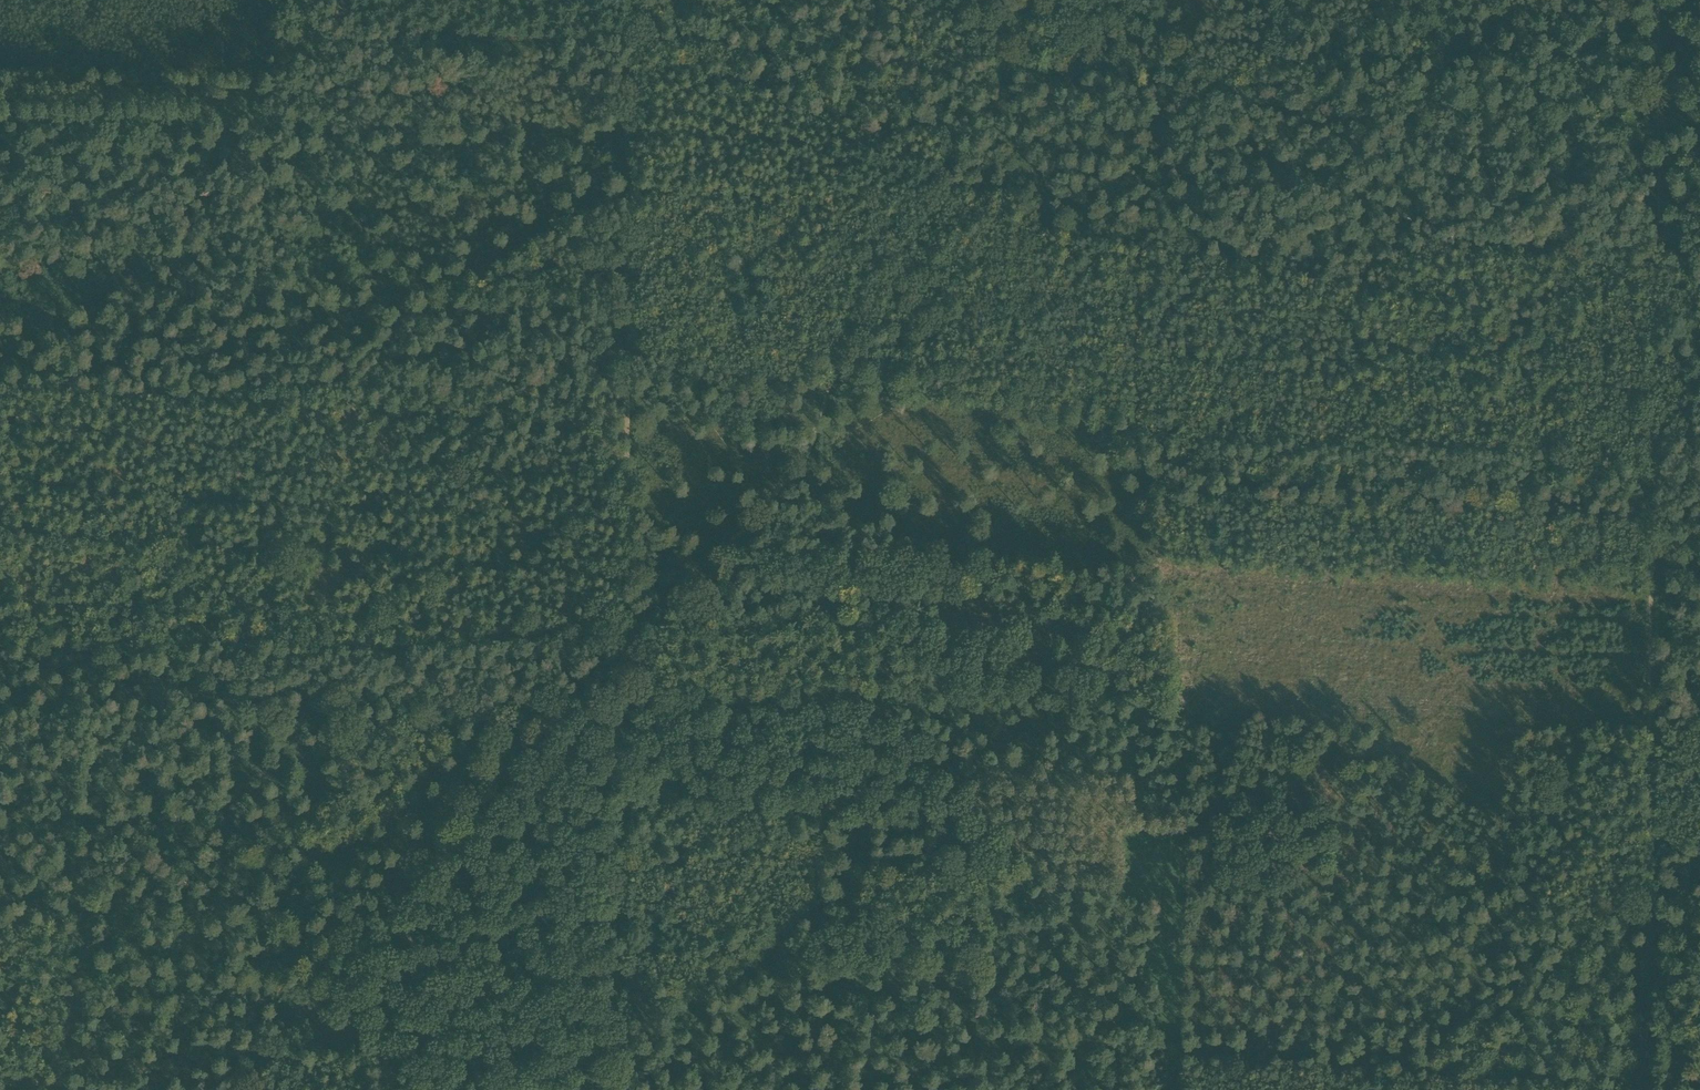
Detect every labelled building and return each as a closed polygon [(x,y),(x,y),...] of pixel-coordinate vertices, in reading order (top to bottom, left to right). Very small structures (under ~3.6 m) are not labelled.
[(1662,642),(1667,618),(1658,616),(1653,640),(1662,642)]
